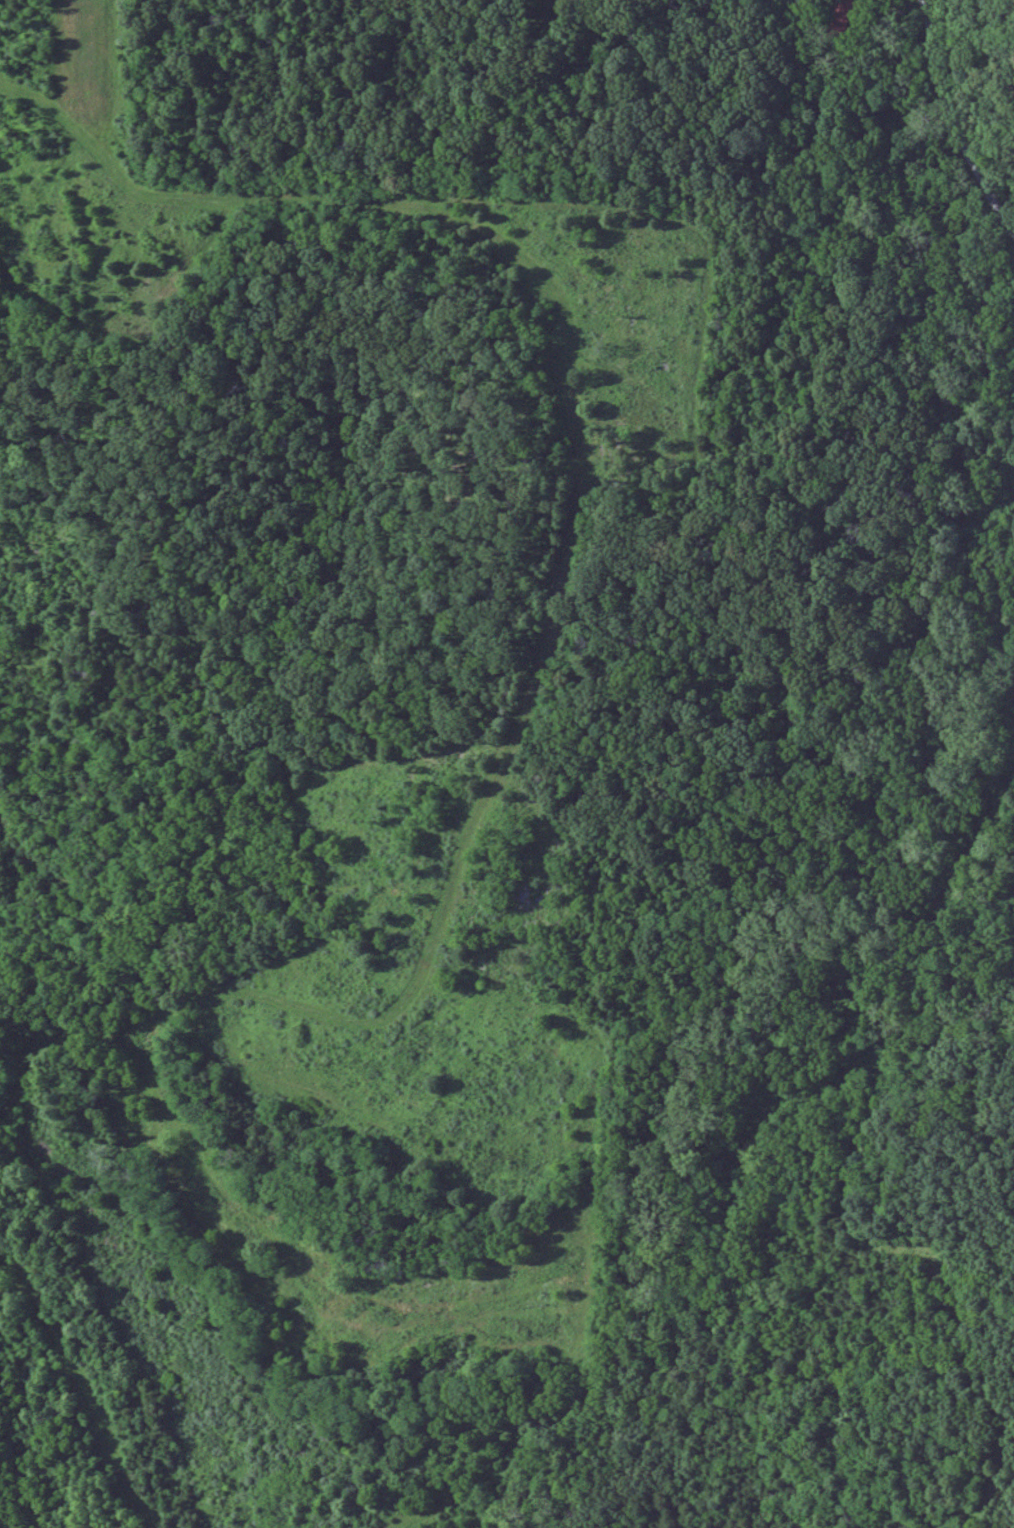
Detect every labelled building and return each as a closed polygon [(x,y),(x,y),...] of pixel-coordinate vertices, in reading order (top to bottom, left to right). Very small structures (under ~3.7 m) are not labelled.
[(856,0),(842,0),(836,29),(854,32),(861,1),(856,0)]
